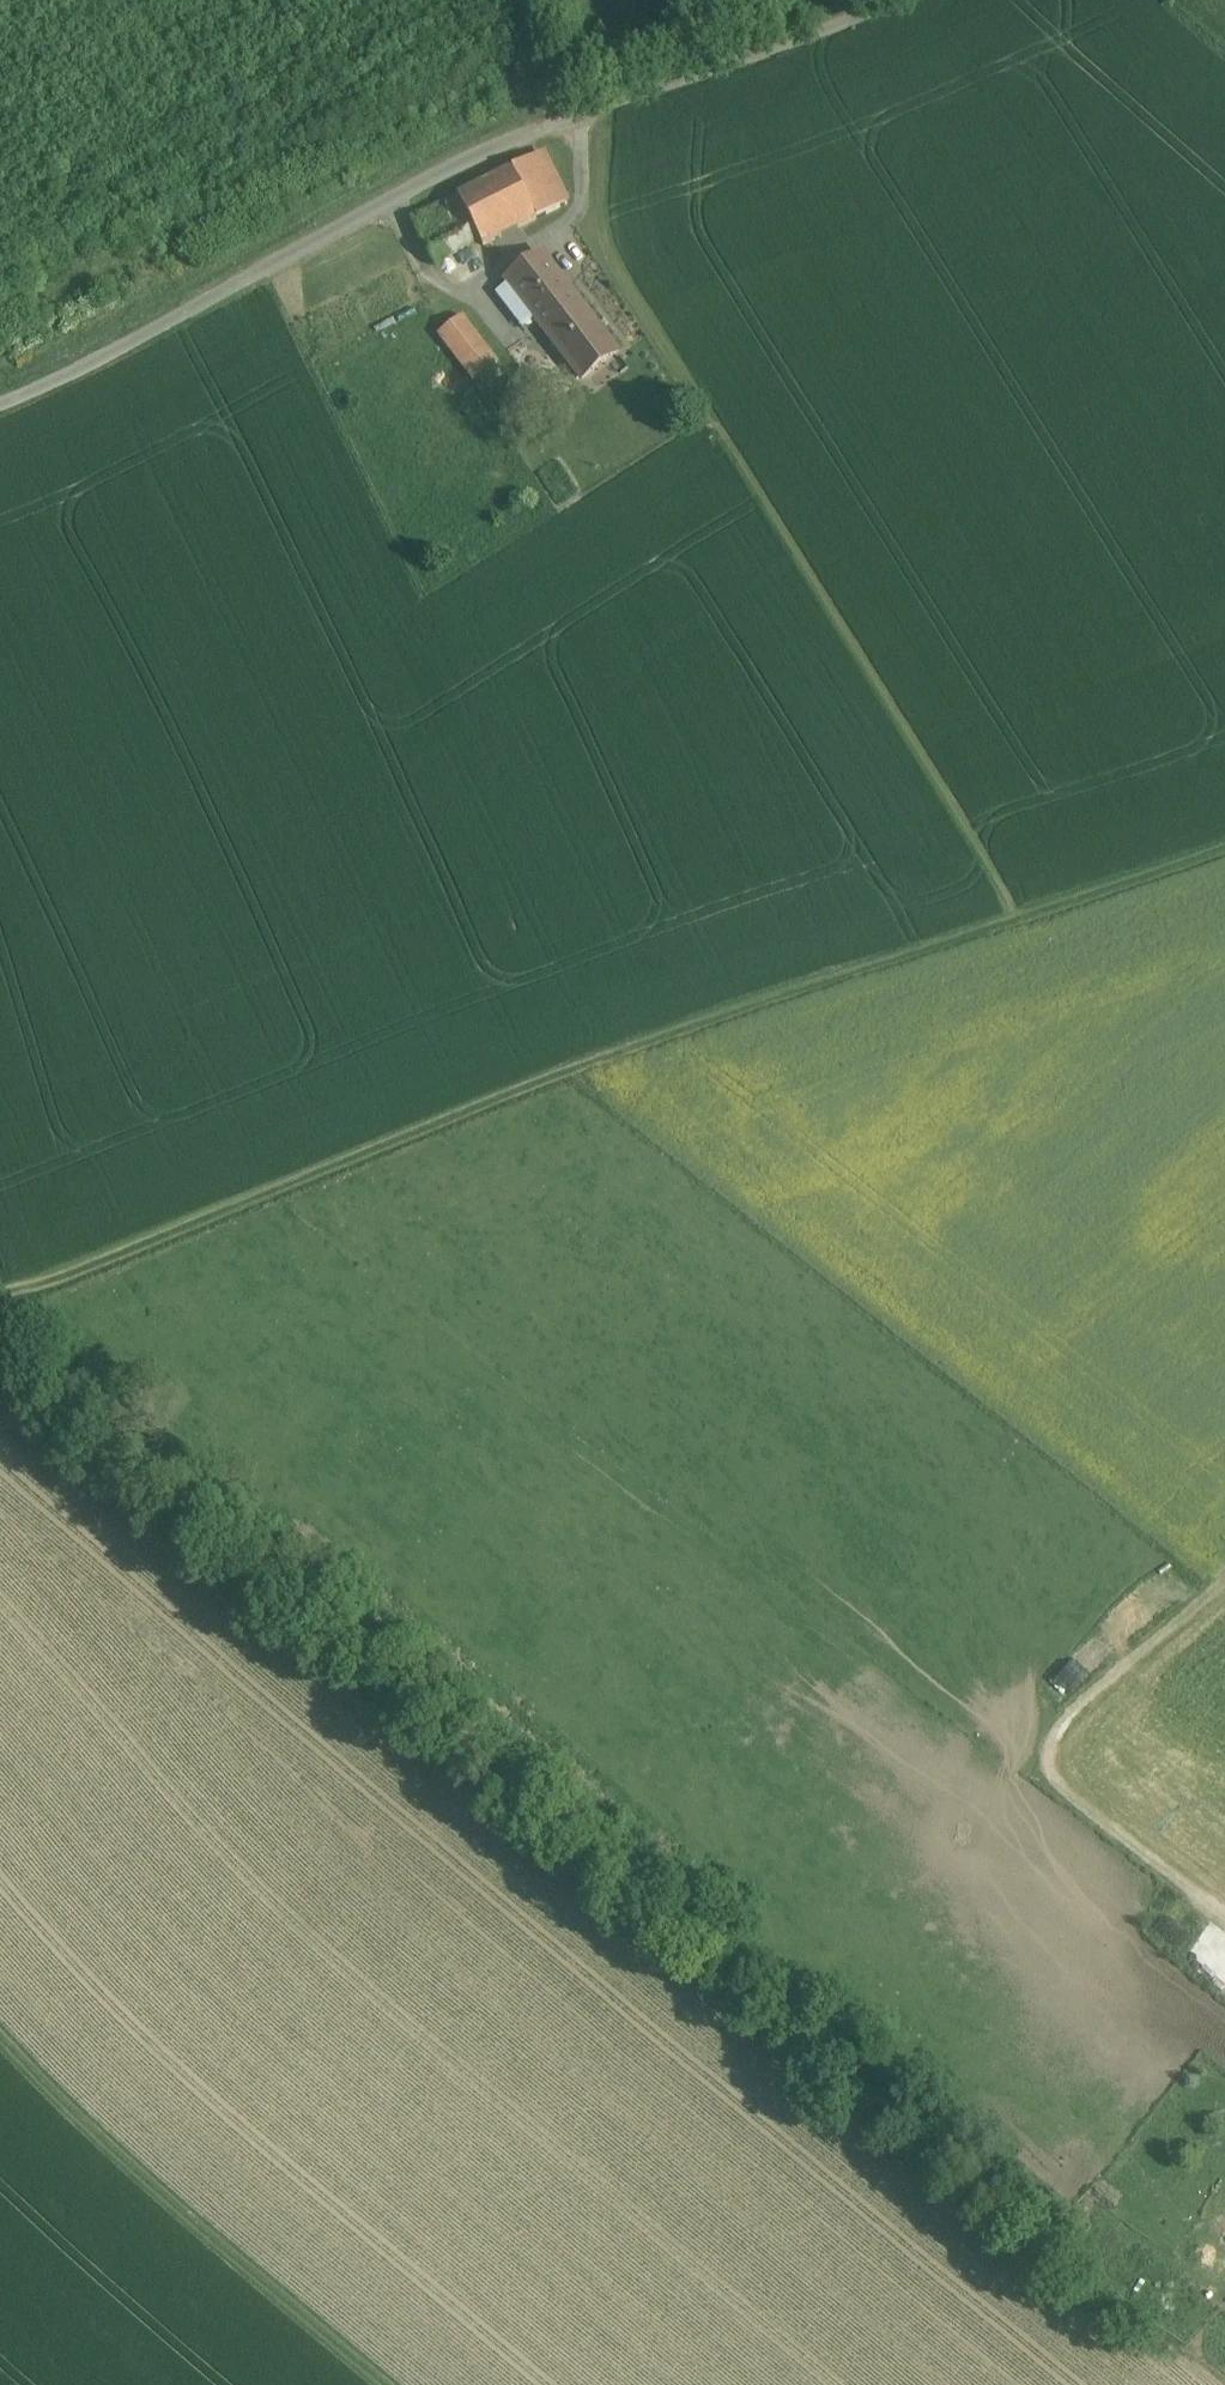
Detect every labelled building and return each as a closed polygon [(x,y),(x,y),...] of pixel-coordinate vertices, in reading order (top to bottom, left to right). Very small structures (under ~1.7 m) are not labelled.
[(543,149),(510,165),(536,216),(568,199),(543,149)] [(510,165),(457,192),(470,216),(480,236),(483,243),(536,216),(510,165)] [(457,192),(410,216),(423,240),(470,216),(457,192)] [(470,216),(423,240),(434,262),(480,236),(470,216)] [(616,347),(542,248),(506,275),(579,374),(616,347)] [(497,360),(462,314),(438,332),(472,379),(497,360)]
